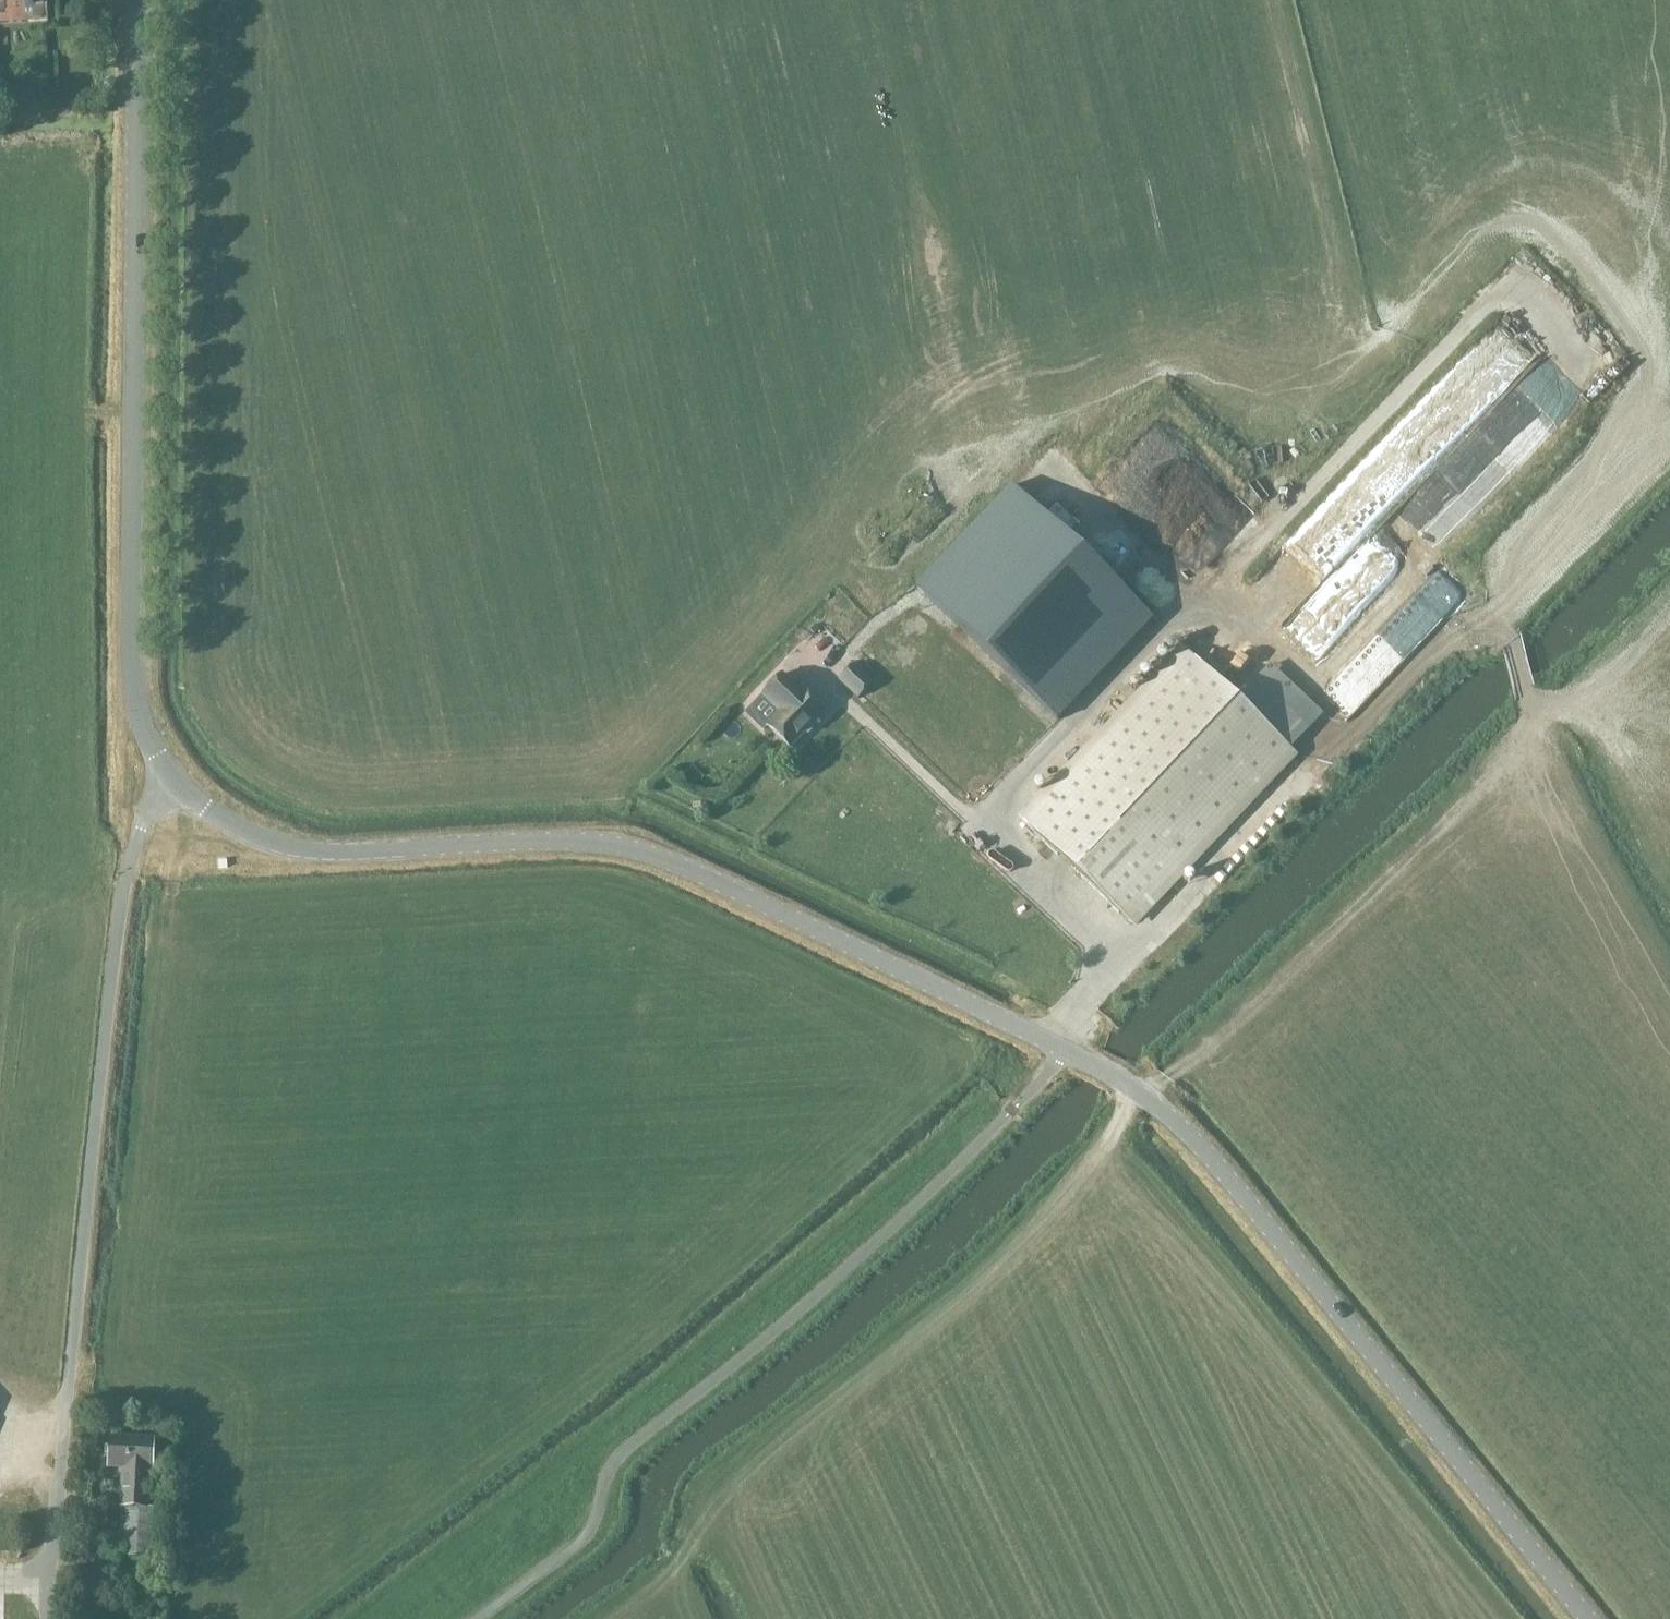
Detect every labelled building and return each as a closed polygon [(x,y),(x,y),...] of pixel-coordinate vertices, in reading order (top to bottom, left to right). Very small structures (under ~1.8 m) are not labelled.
[(47,21),(46,0),(0,0),(0,23),(47,21)] [(1309,532),(1350,489),(1325,464),(1283,507),(1309,532)] [(1010,487),(915,587),(1057,720),(1151,620),(1010,487)] [(1300,753),(1192,648),(1026,818),(1134,922),(1300,753)] [(854,663),(839,680),(858,699),(874,682),(854,663)] [(801,689),(783,671),(762,691),(780,709),(766,724),(790,747),(826,709),(803,687),(801,689)] [(147,1559),(148,1549),(151,1492),(148,1492),(149,1471),(152,1471),(153,1442),(110,1439),(108,1469),(127,1469),(126,1490),(121,1490),(121,1508),(126,1508),(124,1547),(126,1547),(125,1558),(147,1559)] [(27,1599),(16,1598),(15,1618),(27,1618),(27,1599)]
